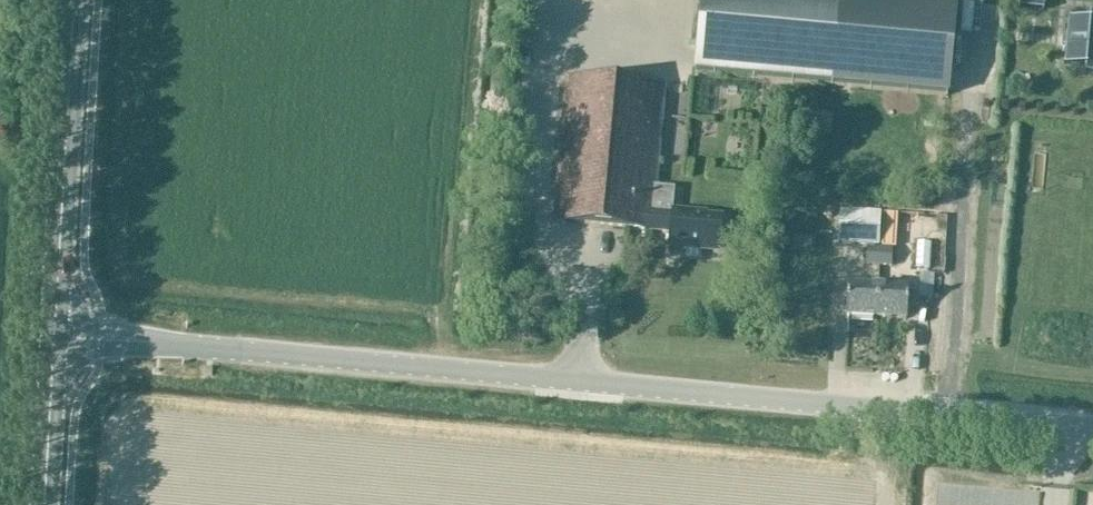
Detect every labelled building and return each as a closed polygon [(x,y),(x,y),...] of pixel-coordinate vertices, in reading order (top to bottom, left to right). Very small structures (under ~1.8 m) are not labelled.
[(947,0),(703,0),(697,74),(951,96),(959,1),(947,0)] [(1019,10),(1043,12),(1043,0),(1020,0),(1019,10)] [(1063,65),(1085,66),(1085,72),(1084,72),(1084,73),(1086,73),(1087,60),(1092,60),(1092,13),(1089,13),(1089,14),(1089,19),(1067,17),(1067,19),(1068,19),(1064,63),(1063,63),(1063,65)] [(657,187),(666,85),(568,76),(556,222),(670,231),(669,248),(720,252),(723,216),(707,215),(707,211),(674,209),(675,189),(657,187)] [(842,211),(840,245),(883,246),(885,213),(842,211)] [(869,248),(868,267),(882,267),(883,248),(869,248)] [(883,248),(882,267),(893,268),(894,249),(892,249),(883,248)] [(849,317),(879,318),(881,284),(850,282),(849,317)] [(881,284),(879,318),(910,320),(912,285),(881,284)]
